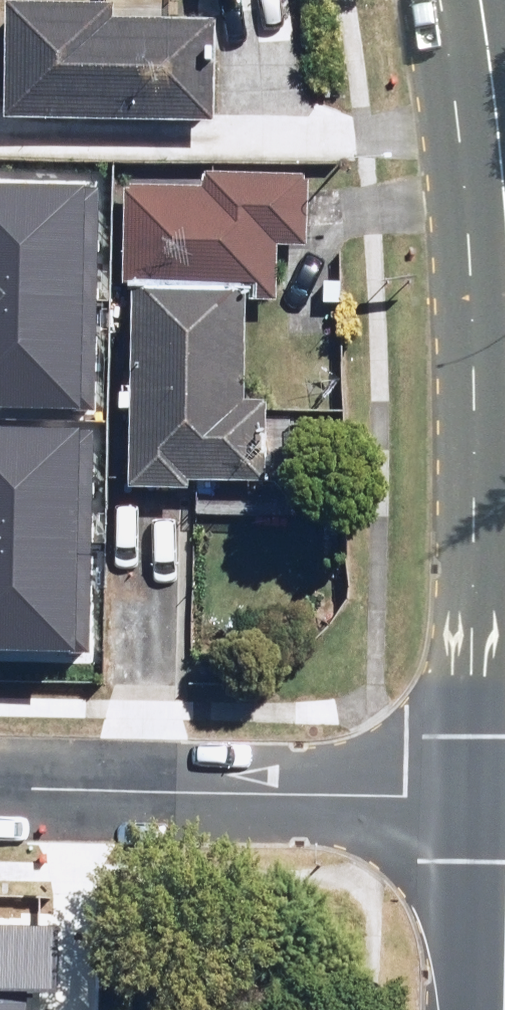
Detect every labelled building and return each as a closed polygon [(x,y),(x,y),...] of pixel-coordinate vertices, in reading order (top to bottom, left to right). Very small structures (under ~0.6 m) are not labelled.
[(112,0),(7,1),(7,121),(212,120),(212,26),(112,26),(112,0)] [(116,287),(134,287),(129,488),(190,490),(190,484),(269,486),(271,398),(244,397),(246,302),(275,303),(276,246),(309,247),(311,176),(203,173),(202,186),(119,184),(116,287)] [(98,348),(100,223),(0,221),(0,346),(98,348)] [(85,449),(85,429),(96,430),(98,348),(0,346),(0,447),(85,449)] [(93,585),(96,450),(80,450),(80,466),(0,464),(0,583),(93,585)] [(79,694),(80,680),(91,680),(93,585),(0,583),(0,692),(79,694)] [(19,980),(42,981),(42,916),(0,915),(0,1009),(18,1009),(19,980)]
